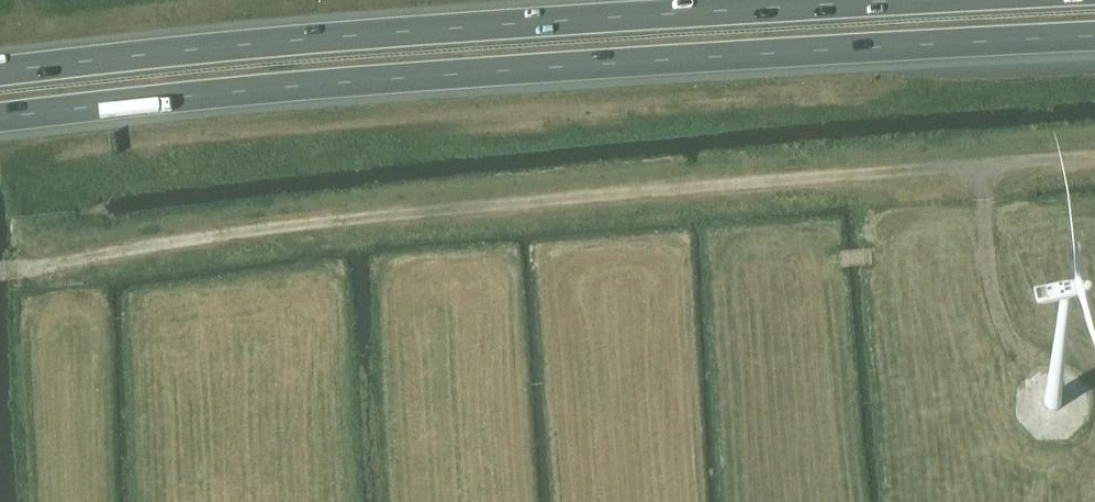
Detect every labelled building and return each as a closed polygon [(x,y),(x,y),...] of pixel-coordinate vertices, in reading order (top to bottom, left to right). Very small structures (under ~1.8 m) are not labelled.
[(1067,365),(1036,366),(1024,379),(1015,388),(1015,419),(1036,440),(1067,440),(1090,419),(1089,387),(1067,365)]
